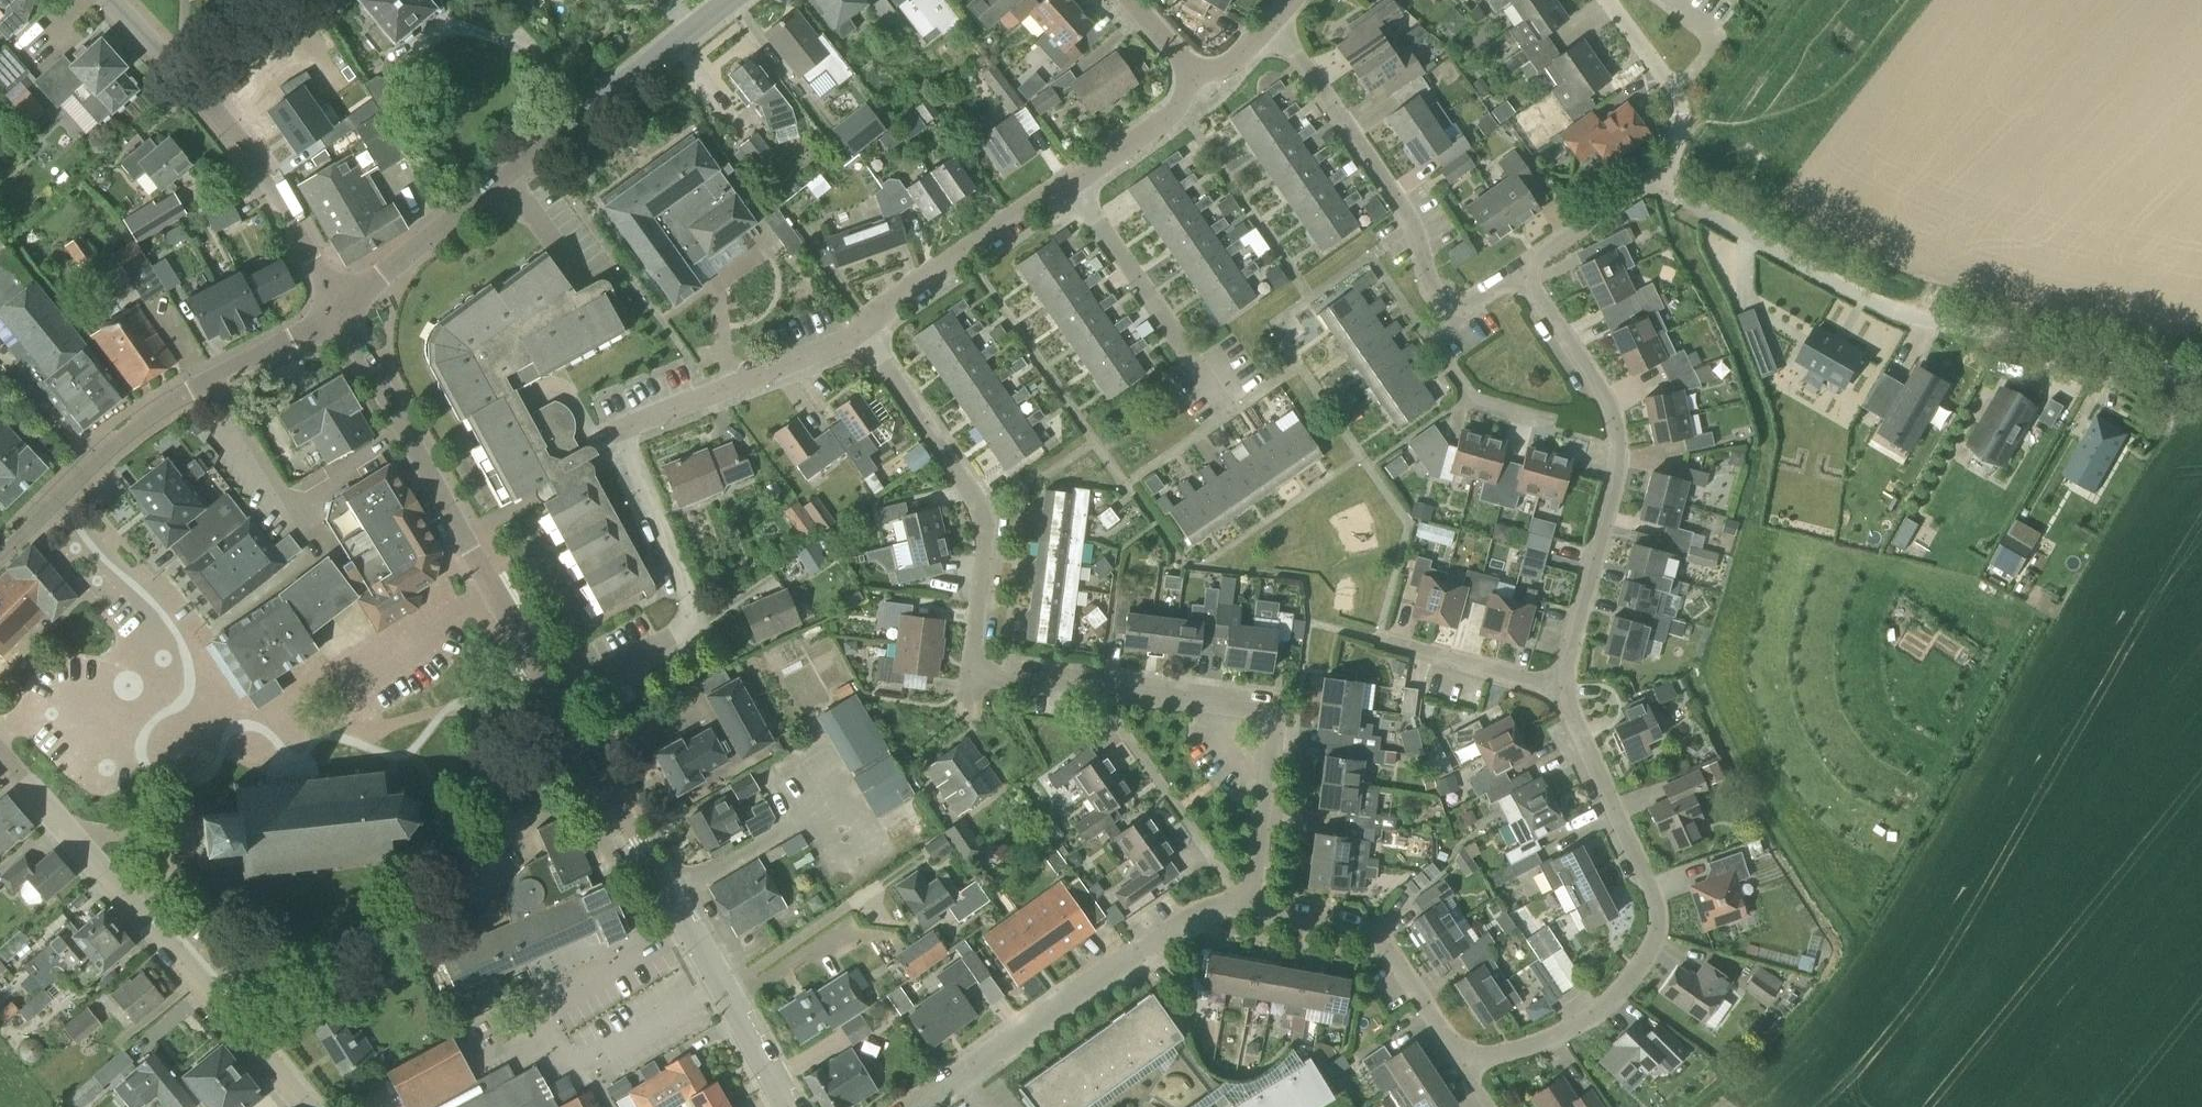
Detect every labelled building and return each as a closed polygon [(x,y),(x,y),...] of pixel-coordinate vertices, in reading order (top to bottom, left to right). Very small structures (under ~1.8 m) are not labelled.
[(0,9),(5,10),(3,19),(0,22),(0,33),(7,40),(25,24),(33,0),(0,0),(0,8),(0,9)] [(412,30),(412,23),(433,6),(428,0),(361,0),(379,22),(362,35),(377,53),(396,38),(401,38),(412,30)] [(864,0),(807,0),(831,31),(867,3),(864,0)] [(898,16),(885,0),(878,0),(869,7),(885,27),(898,16)] [(942,0),(890,0),(896,8),(897,6),(921,38),(934,28),(940,36),(959,22),(942,0)] [(1021,0),(972,0),(964,7),(986,32),(1008,12),(1021,0)] [(1018,23),(1028,14),(1046,34),(1075,8),(1068,0),(1043,0),(1038,5),(1034,0),(1021,0),(1008,12),(1018,23)] [(1230,0),(1185,0),(1181,7),(1202,18),(1208,6),(1223,14),(1230,0)] [(1352,70),(1387,46),(1378,34),(1401,17),(1389,0),(1350,27),(1356,35),(1337,48),(1352,70)] [(1554,0),(1488,0),(1486,2),(1494,14),(1509,4),(1521,21),(1522,23),(1554,0)] [(1553,45),(1545,35),(1567,19),(1554,0),(1522,23),(1521,21),(1507,30),(1529,62),(1553,45)] [(1062,73),(1081,56),(1072,46),(1093,27),(1075,8),(1046,34),(1064,53),(1053,63),(1062,73)] [(799,77),(828,54),(795,13),(770,33),(781,47),(786,57),(784,58),(799,77)] [(125,67),(100,40),(71,66),(62,56),(34,82),(56,107),(71,93),(84,107),(75,115),(86,128),(95,120),(98,123),(110,112),(111,114),(137,90),(134,88),(137,85),(129,77),(127,79),(120,72),(125,67)] [(1566,83),(1597,60),(1583,41),(1561,57),(1553,45),(1529,62),(1537,73),(1543,69),(1556,87),(1565,81),(1566,83)] [(46,110),(19,81),(29,72),(6,46),(0,52),(0,90),(31,124),(46,110)] [(1387,46),(1352,70),(1369,95),(1379,87),(1387,98),(1423,73),(1409,52),(1397,61),(1387,46)] [(1117,97),(1135,84),(1115,55),(1070,87),(1089,114),(1116,95),(1117,97)] [(774,84),(753,57),(740,67),(736,66),(731,71),(731,75),(729,76),(740,89),(735,93),(746,106),(756,99),(762,107),(771,133),(796,125),(791,110),(772,85),(774,84)] [(1571,123),(1594,107),(1587,97),(1611,80),(1597,60),(1566,83),(1565,81),(1556,87),(1549,92),(1571,123)] [(347,66),(340,72),(348,82),(355,77),(347,66)] [(1009,114),(1024,103),(1001,72),(986,84),(1009,114)] [(301,74),(278,87),(286,99),(268,113),(282,133),(317,108),(303,88),(309,84),(301,74)] [(403,101),(406,87),(403,86),(404,83),(376,77),(363,85),(381,115),(384,113),(385,114),(398,107),(396,105),(399,103),(400,100),(403,101)] [(1425,109),(1418,98),(1429,90),(1420,77),(1393,95),(1402,109),(1386,120),(1402,143),(1444,114),(1435,102),(1425,109)] [(1026,81),(1017,89),(1027,101),(1036,93),(1026,81)] [(1244,139),(1280,115),(1269,100),(1284,89),(1280,82),(1264,93),(1265,94),(1230,119),(1244,139)] [(1038,116),(1059,102),(1049,87),(1028,101),(1038,116)] [(925,124),(939,114),(927,99),(914,109),(925,124)] [(1259,161),(1294,136),(1284,122),(1300,111),(1295,104),(1280,115),(1244,139),(1259,161)] [(1647,133),(1626,105),(1599,125),(1591,114),(1562,136),(1561,134),(1550,141),(1554,146),(1564,139),(1579,159),(1594,148),(1606,163),(1647,133)] [(317,108),(282,133),(297,154),(316,141),(323,151),(345,136),(337,125),(331,129),(317,108)] [(869,108),(835,135),(852,157),(886,130),(869,108)] [(380,171),(391,164),(404,156),(378,113),(356,127),(364,140),(350,148),(353,153),(329,167),(298,185),(345,265),(406,229),(391,204),(387,207),(367,174),(378,167),(380,171)] [(1444,114),(1402,143),(1419,167),(1435,155),(1443,168),(1465,153),(1470,148),(1469,147),(1473,144),(1467,135),(1463,138),(1461,135),(1449,143),(1441,132),(1451,125),(1444,114)] [(1003,176),(1034,155),(1018,133),(1022,130),(1013,116),(978,140),(1003,176)] [(1274,183),(1310,159),(1300,144),(1315,134),(1310,126),(1294,136),(1259,161),(1274,183)] [(766,176),(779,166),(772,157),(773,155),(756,133),(739,146),(756,169),(759,167),(766,176)] [(156,149),(147,138),(117,163),(132,181),(144,171),(159,189),(189,164),(168,139),(156,149)] [(734,196),(717,172),(718,171),(697,142),(604,209),(646,267),(648,266),(653,273),(652,274),(675,306),(701,288),(688,270),(706,256),(709,259),(757,225),(735,195),(734,196)] [(1325,181),(1324,180),(1315,167),(1330,156),(1325,148),(1310,159),(1274,183),(1290,205),(1325,181)] [(1531,178),(1512,152),(1498,163),(1505,174),(1499,178),(1502,182),(1489,191),(1514,226),(1538,209),(1534,203),(1546,195),(1533,177),(1531,178)] [(1141,210),(1177,185),(1166,170),(1182,160),(1177,153),(1162,163),(1163,165),(1127,190),(1141,210)] [(1443,168),(1439,171),(1448,185),(1475,167),(1465,153),(1443,168)] [(928,174),(950,206),(975,189),(952,157),(928,174)] [(1305,228),(1341,203),(1330,188),(1345,178),(1345,177),(1356,170),(1348,157),(1337,165),(1340,169),(1324,180),(1325,181),(1290,205),(1305,228)] [(819,174),(806,185),(817,199),(830,188),(819,174)] [(926,223),(950,206),(928,174),(904,191),(898,181),(889,179),(879,185),(881,188),(882,188),(900,214),(914,205),(926,223)] [(1156,232),(1192,207),(1182,193),(1197,182),(1192,175),(1177,185),(1141,210),(1156,232)] [(898,215),(900,214),(882,188),(881,188),(873,194),(883,220),(825,240),(834,268),(907,243),(898,215)] [(1490,243),(1514,226),(1489,191),(1465,208),(1490,243)] [(1322,252),(1357,228),(1346,210),(1361,200),(1356,193),(1341,203),(1305,228),(1322,252)] [(214,234),(240,220),(226,194),(200,208),(214,234)] [(1223,218),(1238,208),(1230,195),(1215,206),(1223,218)] [(143,243),(193,213),(183,196),(133,226),(143,243)] [(1172,254),(1207,230),(1197,215),(1212,204),(1207,196),(1192,207),(1156,232),(1172,254)] [(1386,213),(1375,198),(1362,207),(1373,222),(1386,213)] [(785,219),(771,229),(792,258),(805,248),(785,219)] [(1187,276),(1222,251),(1213,237),(1228,227),(1223,219),(1207,230),(1172,254),(1187,276)] [(1233,243),(1237,240),(1248,232),(1242,223),(1227,234),(1233,243)] [(1030,287),(1066,262),(1056,247),(1072,236),(1066,229),(1051,240),(1053,242),(1016,268),(1030,287)] [(1623,273),(1623,274),(1634,269),(1623,246),(1631,242),(1624,229),(1598,242),(1605,256),(1579,268),(1580,271),(1575,273),(1583,289),(1587,287),(1589,289),(1623,273)] [(77,266),(94,252),(81,234),(63,247),(77,266)] [(1454,269),(1476,254),(1465,239),(1444,254),(1454,269)] [(126,277),(148,263),(133,241),(112,254),(126,277)] [(1203,299),(1238,274),(1227,259),(1243,248),(1237,241),(1222,251),(1187,276),(1203,299)] [(7,248),(0,254),(0,319),(18,341),(8,349),(18,361),(15,363),(30,381),(34,378),(78,432),(125,395),(12,253),(13,252),(10,249),(9,250),(7,248)] [(575,291),(545,250),(494,288),(490,283),(437,322),(433,323),(430,326),(427,329),(424,332),(422,336),(421,341),(420,345),(421,349),(421,354),(423,358),(425,361),(428,365),(459,422),(465,418),(480,445),(464,454),(465,455),(471,451),(501,507),(538,488),(546,502),(543,504),(548,513),(540,519),(559,544),(563,541),(567,548),(560,554),(578,579),(583,577),(587,584),(579,590),(597,615),(602,612),(602,613),(642,591),(645,597),(637,602),(638,604),(650,597),(652,596),(653,595),(654,593),(654,592),(655,590),(655,589),(655,587),(654,585),(653,584),(594,475),(591,476),(583,461),(597,454),(595,450),(594,448),(593,447),(592,446),(591,446),(589,445),(588,445),(586,445),(585,445),(583,446),(577,449),(569,435),(573,433),(572,431),(572,427),(572,423),(572,420),(571,416),(569,413),(566,410),(564,407),(561,405),(557,404),(556,402),(530,416),(516,390),(625,331),(604,291),(610,288),(614,296),(616,295),(610,283),(609,282),(607,281),(606,280),(604,279),(603,279),(601,279),(599,279),(598,279),(575,291)] [(1045,309),(1082,284),(1071,269),(1087,259),(1081,251),(1066,262),(1030,287),(1045,309)] [(164,259),(151,267),(167,292),(180,284),(164,259)] [(241,281),(254,306),(292,287),(289,282),(293,280),(285,264),(281,266),(279,261),(241,281)] [(1253,263),(1238,274),(1203,299),(1219,323),(1255,299),(1243,282),(1259,271),(1253,263)] [(1288,282),(1277,266),(1264,274),(1275,290),(1288,282)] [(1328,335),(1367,308),(1358,295),(1378,281),(1371,272),(1350,286),(1354,291),(1316,317),(1328,335)] [(1060,331),(1097,306),(1086,291),(1102,280),(1097,273),(1082,284),(1045,309),(1060,331)] [(1632,292),(1623,274),(1623,273),(1589,289),(1599,310),(1625,298),(1631,310),(1658,297),(1651,283),(1632,292)] [(213,287),(236,330),(250,322),(248,318),(258,313),(254,306),(241,281),(238,274),(213,287)] [(221,337),(236,330),(213,287),(189,299),(209,338),(219,333),(221,337)] [(1076,353),(1112,328),(1102,313),(1117,303),(1112,295),(1097,306),(1060,331),(1076,353)] [(1655,340),(1654,338),(1644,317),(1662,308),(1658,297),(1631,310),(1636,323),(1610,335),(1620,356),(1655,340)] [(1344,358),(1383,330),(1374,318),(1386,309),(1379,299),(1367,308),(1328,335),(1344,358)] [(928,357),(964,332),(954,318),(969,307),(964,300),(949,311),(950,312),(914,337),(928,357)] [(127,394),(129,393),(176,364),(138,305),(91,336),(87,338),(127,394)] [(786,326),(793,318),(777,305),(771,314),(786,326)] [(1091,375),(1127,350),(1117,336),(1133,325),(1127,317),(1112,328),(1076,353),(1091,375)] [(1146,321),(1134,329),(1141,340),(1153,331),(1146,321)] [(943,379),(979,354),(968,339),(983,329),(979,322),(964,332),(928,357),(943,379)] [(1360,381),(1399,354),(1390,341),(1402,332),(1395,322),(1383,330),(1344,358),(1360,381)] [(1006,336),(999,326),(987,334),(994,344),(1006,336)] [(1761,326),(1744,332),(1756,363),(1773,357),(1761,326)] [(1864,355),(1818,327),(1799,359),(1845,387),(1864,355)] [(1667,381),(1692,371),(1682,350),(1674,354),(1664,332),(1654,338),(1655,340),(1620,356),(1630,378),(1658,365),(1667,381)] [(1143,339),(1127,350),(1091,375),(1108,400),(1145,375),(1133,358),(1148,347),(1143,339)] [(958,402),(994,377),(984,362),(999,351),(994,344),(979,354),(943,379),(958,402)] [(1376,403),(1414,376),(1406,364),(1418,355),(1411,345),(1399,354),(1360,381),(1376,403)] [(1022,359),(1009,367),(1014,374),(1015,375),(1027,367),(1022,359)] [(973,423),(1009,398),(999,384),(1014,374),(1009,367),(1009,366),(994,377),(958,402),(973,423)] [(1426,368),(1414,376),(1376,403),(1395,432),(1434,405),(1421,386),(1433,378),(1426,368)] [(1927,419),(1946,387),(1916,370),(1884,424),(1909,438),(1922,416),(1927,419)] [(1651,427),(1689,418),(1683,390),(1700,387),(1692,371),(1667,381),(1674,393),(1645,400),(1651,427)] [(373,437),(356,408),(358,407),(341,379),(279,416),(296,444),(309,436),(326,465),(373,437)] [(1866,402),(1885,412),(1894,397),(1875,386),(1866,402)] [(989,446),(1025,421),(1014,406),(1029,396),(1024,388),(1009,398),(973,423),(989,446)] [(846,453),(845,453),(863,479),(876,470),(867,457),(877,451),(866,435),(880,425),(857,393),(834,410),(841,420),(829,429),(846,453)] [(2022,420),(1983,396),(1943,464),(1983,488),(1998,462),(1991,459),(2007,432),(2013,436),(2022,420)] [(2064,407),(2051,400),(2039,421),(2052,428),(2064,407)] [(1040,411),(1025,421),(989,446),(1006,470),(1042,445),(1030,428),(1045,418),(1040,411)] [(846,453),(829,429),(812,441),(796,418),(773,434),(796,466),(807,482),(845,453),(846,453)] [(1689,418),(1651,427),(1655,446),(1682,440),(1685,453),(1714,446),(1710,432),(1693,436),(1689,418)] [(0,421),(0,504),(4,508),(47,468),(27,447),(26,448),(0,421)] [(1264,429),(1272,440),(1296,476),(1324,457),(1299,421),(1281,434),(1274,422),(1264,429)] [(2098,424),(2055,495),(2093,518),(2136,447),(2098,424)] [(1447,446),(1434,428),(1410,445),(1424,465),(1440,470),(1437,480),(1452,484),(1455,474),(1472,479),(1483,438),(1460,432),(1454,455),(1445,453),(1447,446)] [(1296,476),(1272,440),(1259,449),(1252,438),(1242,444),(1250,455),(1275,491),(1296,476)] [(1500,507),(1510,471),(1499,468),(1506,445),(1483,438),(1472,479),(1483,482),(1478,501),(1500,507)] [(912,474),(931,460),(919,444),(900,458),(912,474)] [(738,463),(732,446),(708,456),(706,452),(663,469),(678,507),(721,489),(720,485),(751,473),(746,460),(738,463)] [(1538,497),(1549,457),(1526,450),(1520,474),(1510,471),(1500,507),(1514,510),(1517,497),(1519,497),(1524,496),(1525,493),(1538,497)] [(1275,491),(1250,455),(1238,464),(1230,453),(1220,459),(1228,470),(1253,506),(1275,491)] [(163,455),(149,466),(154,472),(131,489),(152,515),(146,520),(166,547),(169,544),(179,558),(197,544),(182,526),(206,508),(208,506),(191,484),(204,473),(194,460),(177,474),(163,455)] [(1549,457),(1538,497),(1552,501),(1550,511),(1558,513),(1572,463),(1549,457)] [(411,610),(418,606),(420,596),(416,590),(432,580),(439,551),(416,514),(419,512),(389,464),(328,502),(324,522),(349,562),(338,568),(376,629),(410,608),(411,610)] [(1253,506),(1228,470),(1217,478),(1209,467),(1199,474),(1207,485),(1232,520),(1253,506)] [(1645,498),(1680,507),(1687,483),(1704,488),(1708,474),(1680,467),(1676,481),(1652,474),(1645,498)] [(1144,483),(1153,496),(1164,488),(1155,475),(1144,483)] [(1232,520),(1207,485),(1195,493),(1187,482),(1177,489),(1185,500),(1210,536),(1232,520)] [(1042,515),(1086,521),(1089,489),(1071,487),(1071,493),(1045,490),(1042,515)] [(248,522),(225,493),(208,506),(206,508),(182,526),(197,544),(179,558),(188,569),(185,571),(220,615),(301,551),(289,535),(272,549),(250,520),(248,522)] [(820,533),(834,523),(816,497),(802,507),(820,533)] [(1210,536),(1185,500),(1174,508),(1166,497),(1156,504),(1165,516),(1170,513),(1193,547),(1210,536)] [(1675,528),(1680,507),(1645,498),(1639,521),(1664,528),(1661,540),(1688,547),(1693,533),(1675,528)] [(801,538),(815,527),(797,502),(782,513),(801,538)] [(907,542),(944,533),(938,508),(908,516),(904,502),(878,508),(881,522),(901,518),(907,542)] [(1433,508),(1414,502),(1410,517),(1428,523),(1433,508)] [(1101,524),(1114,514),(1109,507),(1096,517),(1101,524)] [(1114,514),(1101,524),(1105,530),(1119,520),(1114,514)] [(1083,546),(1086,521),(1042,515),(1039,541),(1083,546)] [(1738,523),(1725,519),(1721,532),(1734,536),(1738,523)] [(896,584),(922,578),(919,564),(950,557),(944,533),(907,542),(892,546),(898,569),(893,571),(896,584)] [(1525,548),(1546,554),(1550,539),(1527,533),(1522,548),(1525,549),(1525,548)] [(2033,548),(2007,534),(1990,564),(2015,579),(2033,548)] [(810,576),(828,564),(820,553),(828,548),(821,536),(795,553),(810,576)] [(1909,543),(1897,536),(1891,545),(1904,551),(1909,543)] [(1688,547),(1661,540),(1657,552),(1633,545),(1626,569),(1650,576),(1670,581),(1670,579),(1676,557),(1685,559),(1684,562),(1713,569),(1717,554),(1688,547)] [(1080,571),(1083,546),(1039,541),(1036,566),(1080,571)] [(76,598),(31,546),(6,570),(9,572),(0,581),(0,655),(1,657),(45,615),(52,622),(76,598)] [(1543,566),(1546,554),(1525,548),(1525,549),(1522,561),(1543,566)] [(1095,573),(1107,563),(1102,557),(1090,567),(1095,573)] [(1434,624),(1445,584),(1444,584),(1446,573),(1430,568),(1432,563),(1416,558),(1408,587),(1420,590),(1413,618),(1434,624)] [(256,709),(281,693),(272,678),(316,650),(307,636),(355,598),(325,559),(279,593),(280,595),(213,642),(256,709)] [(1107,563),(1095,573),(1100,580),(1112,570),(1107,563)] [(1077,596),(1080,571),(1036,566),(1033,591),(1077,596)] [(1476,604),(1484,575),(1466,570),(1461,588),(1445,584),(1434,624),(1456,630),(1464,601),(1476,604)] [(1501,643),(1512,603),(1493,597),(1498,579),(1484,575),(1476,604),(1488,608),(1480,637),(1501,643)] [(1171,590),(1173,577),(1164,576),(1162,589),(1171,590)] [(1679,582),(1670,579),(1670,581),(1650,576),(1648,583),(1630,578),(1628,579),(1626,584),(1622,583),(1616,605),(1641,612),(1660,617),(1661,615),(1667,593),(1675,596),(1679,582)] [(1173,577),(1171,590),(1180,591),(1182,578),(1173,577)] [(756,641),(799,623),(786,590),(743,608),(756,641)] [(1074,621),(1077,596),(1033,591),(1030,616),(1074,621)] [(1512,603),(1501,643),(1522,648),(1537,594),(1526,591),(1522,605),(1512,603)] [(1219,595),(1218,603),(1232,605),(1233,596),(1219,595)] [(898,643),(940,649),(943,621),(912,617),(913,605),(883,602),(881,626),(900,628),(898,643)] [(1253,629),(1252,629),(1237,627),(1240,606),(1232,605),(1218,603),(1215,603),(1212,619),(1215,619),(1214,631),(1229,633),(1225,665),(1249,668),(1253,629)] [(1215,619),(1212,619),(1202,618),(1203,607),(1191,605),(1190,622),(1177,621),(1172,654),(1197,657),(1199,644),(1211,645),(1213,631),(1214,631),(1215,619)] [(1088,623),(1101,613),(1096,607),(1083,617),(1088,623)] [(1147,656),(1152,618),(1128,615),(1129,609),(1115,607),(1112,634),(1126,636),(1125,648),(1147,651),(1146,656),(1147,656)] [(1670,618),(1661,615),(1660,617),(1641,612),(1638,626),(1612,619),(1602,655),(1641,666),(1644,656),(1648,640),(1661,643),(1663,644),(1670,618)] [(1101,613),(1088,623),(1093,630),(1106,619),(1101,613)] [(1253,629),(1249,668),(1272,671),(1276,639),(1290,641),(1293,615),(1278,613),(1277,620),(1253,617),(1252,629),(1253,629)] [(1071,643),(1074,621),(1030,616),(1027,641),(1054,645),(1055,641),(1071,643)] [(1172,654),(1177,621),(1152,618),(1147,656),(1162,658),(1163,653),(1172,654)] [(626,641),(635,651),(647,640),(638,630),(626,641)] [(1648,640),(1644,656),(1657,659),(1661,643),(1648,640)] [(936,676),(940,649),(898,643),(896,660),(878,658),(877,669),(876,679),(905,683),(906,672),(936,676)] [(724,669),(698,683),(704,695),(730,681),(724,669)] [(766,746),(773,743),(738,677),(730,681),(704,695),(740,761),(766,746)] [(1322,704),(1361,709),(1364,683),(1325,678),(1322,704)] [(841,702),(855,694),(850,685),(836,692),(841,702)] [(624,690),(620,692),(625,702),(635,697),(629,687),(624,690)] [(1413,716),(1417,689),(1403,687),(1400,714),(1413,716)] [(1628,764),(1649,754),(1645,745),(1660,738),(1643,701),(1621,711),(1626,723),(1613,729),(1628,764)] [(1359,723),(1361,709),(1322,704),(1319,730),(1346,734),(1345,747),(1356,749),(1356,748),(1378,751),(1378,750),(1380,738),(1370,736),(1372,724),(1359,723)] [(1481,756),(1517,738),(1507,718),(1481,732),(1476,722),(1450,736),(1456,748),(1472,740),(1481,756)] [(727,762),(708,728),(681,742),(680,740),(653,755),(676,796),(703,781),(700,776),(727,762)] [(958,816),(1001,786),(968,738),(925,769),(958,816)] [(1494,788),(1502,784),(1509,781),(1503,770),(1527,757),(1517,738),(1481,756),(1486,766),(1468,782),(1476,798),(1485,793),(1494,788)] [(773,743),(766,746),(773,758),(784,752),(777,740),(773,743)] [(1385,751),(1378,750),(1378,751),(1356,748),(1356,749),(1354,761),(1326,758),(1323,783),(1362,788),(1365,763),(1383,765),(1385,751)] [(1088,798),(1121,775),(1105,754),(1079,773),(1071,762),(1048,779),(1055,790),(1073,778),(1088,798)] [(914,794),(890,755),(852,779),(869,807),(896,790),(902,801),(914,794)] [(1434,777),(1451,769),(1444,755),(1430,762),(1434,777)] [(1709,785),(1723,779),(1715,761),(1701,768),(1709,785)] [(385,796),(382,776),(385,773),(382,771),(380,774),(358,776),(358,771),(354,772),(355,777),(329,779),(328,774),(324,775),(324,779),(305,781),(304,776),(300,777),(301,782),(283,784),(282,779),(278,779),(279,784),(261,786),(261,781),(257,781),(258,786),(238,788),(237,783),(233,784),(236,812),(202,816),(206,855),(240,851),(243,881),(247,881),(247,875),(268,872),(268,878),(273,878),(272,872),(290,870),(291,876),(294,876),(293,870),(312,868),(313,874),(317,873),(316,868),(335,866),(336,871),(340,871),(340,865),(364,863),(365,869),(368,868),(368,863),(390,861),(393,863),(395,860),(392,857),(390,838),(401,837),(407,842),(409,841),(405,834),(413,823),(420,827),(421,823),(415,820),(414,808),(421,804),(418,801),(411,804),(402,796),(404,789),(400,788),(398,795),(385,796)] [(738,803),(759,791),(749,773),(728,786),(738,803)] [(1703,785),(1697,773),(1662,789),(1667,801),(1649,809),(1661,835),(1666,832),(1674,850),(1696,840),(1696,839),(1695,839),(1687,823),(1700,817),(1689,792),(1703,785)] [(1121,775),(1088,798),(1096,810),(1073,826),(1085,843),(1113,823),(1107,814),(1135,794),(1121,775)] [(1518,776),(1509,781),(1502,784),(1494,788),(1485,793),(1490,804),(1495,801),(1507,824),(1521,817),(1550,802),(1538,779),(1523,787),(1518,776)] [(1374,829),(1394,831),(1396,818),(1375,815),(1377,790),(1362,788),(1323,783),(1320,808),(1347,812),(1345,825),(1374,829)] [(31,826),(5,796),(0,800),(0,853),(31,826)] [(706,849),(727,838),(742,829),(724,797),(709,806),(688,818),(706,849)] [(770,829),(774,818),(765,801),(750,809),(754,817),(743,823),(752,839),(770,829)] [(1519,846),(1503,854),(1509,865),(1540,849),(1535,838),(1562,824),(1550,802),(1521,817),(1507,824),(1519,846)] [(1131,857),(1164,834),(1149,814),(1117,838),(1131,857)] [(591,888),(586,876),(590,875),(564,817),(535,830),(547,855),(524,867),(515,876),(509,887),(506,899),(507,912),(510,924),(439,956),(456,994),(594,932),(600,944),(628,931),(606,882),(591,888)] [(899,843),(920,830),(911,817),(891,830),(899,843)] [(965,865),(984,852),(961,819),(943,832),(965,865)] [(1373,842),(1374,829),(1345,825),(1343,838),(1316,835),(1313,860),(1366,867),(1368,841),(1373,842)] [(787,858),(806,847),(799,834),(764,854),(770,863),(785,854),(787,858)] [(1164,834),(1131,857),(1138,867),(1127,875),(1131,880),(1113,893),(1124,909),(1159,883),(1152,873),(1178,854),(1164,834)] [(932,861),(951,848),(942,835),(923,848),(932,861)] [(1552,892),(1593,871),(1580,848),(1552,863),(1550,858),(1537,865),(1551,892),(1552,892)] [(73,877),(52,852),(33,868),(24,857),(0,877),(12,891),(27,878),(46,900),(73,877)] [(1067,859),(1074,869),(1080,864),(1081,858),(1077,852),(1067,859)] [(1705,930),(1748,915),(1736,883),(1748,878),(1739,853),(1707,864),(1712,880),(1690,888),(1705,930)] [(736,938),(787,908),(758,859),(707,889),(736,938)] [(1377,868),(1366,867),(1313,860),(1309,886),(1348,891),(1348,890),(1362,892),(1364,878),(1376,879),(1377,868)] [(1413,896),(1440,873),(1431,862),(1404,885),(1413,896)] [(1491,889),(1515,877),(1509,865),(1485,878),(1491,889)] [(1574,908),(1604,893),(1593,871),(1552,892),(1551,892),(1549,893),(1560,915),(1573,908),(1574,908)] [(925,886),(915,872),(895,886),(905,900),(904,900),(921,924),(926,931),(941,920),(936,914),(946,907),(953,918),(978,901),(967,886),(962,889),(961,888),(958,890),(945,872),(936,879),(936,878),(925,886)] [(1421,947),(1455,924),(1441,903),(1453,896),(1443,882),(1415,900),(1424,914),(1413,922),(1417,928),(1411,932),(1421,947)] [(1018,985),(1094,932),(1059,883),(984,936),(1018,985)] [(1604,893),(1574,908),(1586,931),(1616,915),(1604,893)] [(1125,919),(1115,904),(1105,912),(1115,926),(1125,919)] [(54,942),(38,956),(57,978),(63,973),(65,975),(79,992),(133,946),(103,910),(77,932),(69,922),(54,934),(56,936),(52,940),(54,942)] [(455,947),(486,933),(482,924),(451,938),(455,947)] [(1467,942),(1455,924),(1421,947),(1430,961),(1436,957),(1441,964),(1456,954),(1462,964),(1485,949),(1478,939),(1469,945),(1467,942)] [(1537,933),(1551,955),(1562,948),(1547,926),(1537,933)] [(910,945),(926,970),(947,955),(931,931),(910,945)] [(1540,963),(1551,955),(1537,933),(1525,941),(1537,959),(1540,963)] [(955,950),(961,958),(971,950),(964,940),(947,952),(948,955),(955,950)] [(1503,950),(1498,942),(1488,948),(1494,957),(1503,950)] [(911,980),(926,970),(910,945),(894,955),(911,980)] [(1468,1005),(1497,987),(1496,986),(1505,980),(1485,949),(1462,964),(1469,974),(1454,984),(1468,1005)] [(34,950),(15,962),(31,986),(49,974),(34,950)] [(976,984),(990,976),(972,950),(971,950),(961,958),(934,976),(942,987),(919,1003),(922,1007),(908,1017),(919,1031),(921,1029),(932,1045),(975,1014),(960,993),(975,983),(976,984)] [(1207,978),(1196,976),(1193,998),(1210,1001),(1212,990),(1229,993),(1235,962),(1210,957),(1207,978)] [(1551,980),(1540,963),(1537,959),(1526,966),(1541,987),(1551,980)] [(1247,1008),(1251,1009),(1251,1008),(1258,966),(1235,962),(1229,993),(1243,995),(1240,1007),(1247,1008)] [(1732,983),(1704,964),(1694,980),(1677,968),(1661,992),(1705,1022),(1732,983)] [(1251,1008),(1251,1009),(1254,1009),(1256,998),(1276,1001),(1281,970),(1274,968),(1258,966),(1251,1008)] [(1285,1003),(1283,1015),(1297,1018),(1297,1017),(1306,967),(1296,966),(1295,972),(1281,970),(1276,1001),(1285,1003)] [(1297,1017),(1297,1018),(1304,1019),(1306,1006),(1323,1009),(1328,978),(1315,975),(1316,969),(1306,967),(1297,1017)] [(1767,1004),(1781,982),(1759,967),(1744,988),(1767,1004)] [(868,986),(856,969),(847,975),(846,974),(813,995),(810,991),(780,1011),(800,1042),(829,1023),(832,1028),(867,1005),(858,992),(868,986)] [(164,1001),(142,974),(124,988),(123,986),(112,995),(135,1024),(164,1001)] [(1345,1023),(1353,976),(1342,974),(1341,980),(1328,978),(1323,1009),(1335,1011),(1333,1022),(1345,1023)] [(327,1001),(335,1015),(336,1016),(374,992),(364,978),(327,1001)] [(1497,987),(1468,1005),(1482,1027),(1511,1008),(1520,1001),(1513,990),(1503,997),(1497,987)] [(17,1012),(27,1023),(52,1000),(42,989),(17,1012)] [(1528,1003),(1538,1020),(1557,1008),(1547,991),(1528,1003)] [(1183,1039),(1182,1038),(1183,1038),(1152,994),(1018,1089),(1032,1106),(1087,1106),(1183,1039)] [(882,1012),(891,1006),(885,997),(868,1008),(873,1015),(880,1010),(882,1012)] [(1203,1020),(1205,1006),(1182,1002),(1180,1016),(1203,1020)] [(851,1046),(871,1034),(859,1014),(838,1026),(851,1046)] [(349,1038),(336,1016),(335,1015),(313,1029),(342,1075),(373,1055),(358,1032),(349,1038)] [(75,1018),(62,1028),(73,1041),(85,1031),(75,1018)] [(1688,1051),(1660,1024),(1649,1036),(1635,1022),(1614,1043),(1616,1045),(1597,1062),(1622,1087),(1640,1068),(1645,1073),(1657,1061),(1668,1072),(1688,1051)] [(521,1074),(514,1078),(507,1065),(475,1082),(451,1037),(385,1072),(404,1106),(541,1106),(540,1105),(521,1074)] [(1382,1096),(1385,1094),(1399,1085),(1399,1084),(1429,1064),(1415,1043),(1392,1058),(1383,1046),(1361,1061),(1369,1073),(1368,1074),(1371,1078),(1372,1082),(1376,1089),(1380,1092),(1382,1096)] [(160,1102),(165,1106),(193,1106),(196,1105),(197,1106),(239,1106),(257,1092),(221,1048),(184,1078),(179,1082),(177,1080),(161,1093),(165,1098),(160,1102)] [(876,1090),(850,1049),(803,1079),(821,1106),(849,1106),(876,1090)] [(161,1093),(177,1080),(154,1053),(123,1078),(145,1106),(156,1097),(160,1102),(165,1098),(161,1093)] [(706,1087),(695,1067),(699,1064),(694,1055),(689,1057),(687,1054),(665,1067),(668,1071),(638,1088),(633,1091),(624,1077),(607,1088),(615,1102),(629,1094),(637,1106),(675,1106),(688,1099),(687,1098),(706,1087)] [(1334,1096),(1310,1058),(1232,1106),(1224,1094),(1205,1106),(1316,1106),(1334,1096)] [(1413,1105),(1443,1085),(1429,1064),(1399,1084),(1399,1085),(1385,1094),(1390,1102),(1404,1092),(1413,1105)] [(535,1066),(521,1074),(540,1105),(541,1106),(557,1106),(535,1066)] [(102,1067),(92,1076),(102,1087),(112,1079),(102,1067)] [(91,1078),(77,1091),(89,1104),(103,1092),(91,1078)] [(1561,1078),(1531,1098),(1537,1106),(1601,1106),(1590,1090),(1575,1100),(1561,1078)] [(714,1082),(706,1087),(687,1098),(688,1099),(693,1106),(729,1106),(714,1082)] [(1457,1106),(1443,1085),(1413,1105),(1409,1106),(1457,1106)] [(589,1091),(560,1106),(597,1106),(589,1091)]
